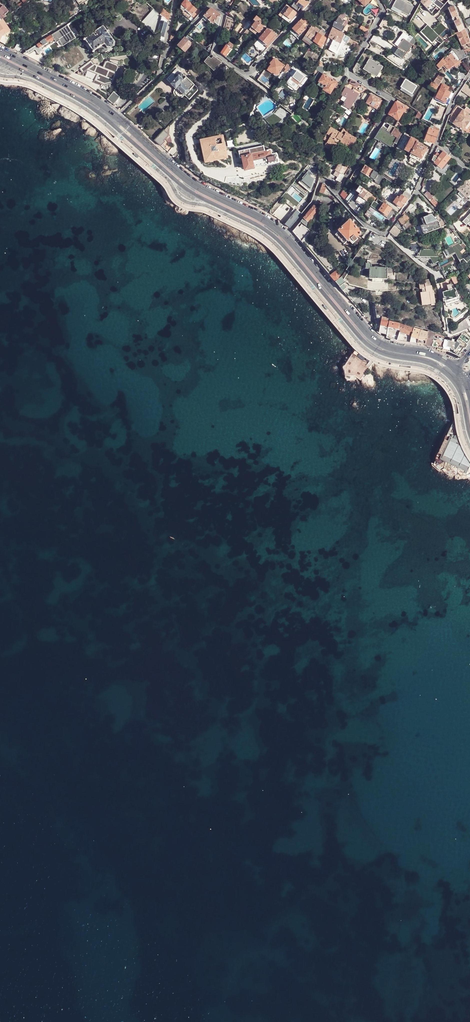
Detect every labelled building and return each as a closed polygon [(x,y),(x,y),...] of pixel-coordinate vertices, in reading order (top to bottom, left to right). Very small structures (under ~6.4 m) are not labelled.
[(181,6),(180,9),(183,11),(185,11),(192,15),(194,13),(197,10),(186,0),(181,6)] [(310,3),(307,2),(305,0),(300,0),(294,7),(300,12),(303,9),(304,9),(310,3)] [(402,0),(397,0),(393,7),(409,16),(414,7),(402,0)] [(434,4),(437,6),(441,9),(444,5),(438,0),(437,0),(434,4)] [(434,4),(432,2),(427,8),(431,13),(437,6),(434,4)] [(4,18),(7,17),(5,15),(7,14),(9,12),(0,3),(0,14),(4,18)] [(378,5),(378,4),(371,12),(377,18),(377,17),(378,15),(380,12),(380,11),(380,8),(378,5)] [(282,12),(285,14),(291,7),(290,7),(287,5),(287,6),(282,12)] [(464,29),(454,6),(451,7),(448,8),(459,32),(464,29)] [(285,14),(292,19),(295,16),(298,13),(291,7),(285,14)] [(409,16),(393,7),(391,10),(408,19),(409,16)] [(153,9),(141,23),(156,37),(162,17),(160,15),(153,9)] [(211,9),(205,16),(213,23),(220,15),(211,9)] [(164,10),(160,15),(162,17),(168,23),(171,13),(164,10)] [(191,18),(192,15),(185,11),(183,11),(183,13),(188,19),(191,18)] [(280,15),(291,23),(294,20),(292,19),(285,14),(282,12),(280,15)] [(420,16),(416,12),(412,20),(415,23),(420,16)] [(221,15),(220,15),(213,23),(218,28),(221,15)] [(205,16),(203,19),(211,26),(213,23),(205,16)] [(227,16),(229,17),(225,30),(224,29),(231,32),(235,20),(227,16)] [(267,24),(266,23),(263,21),(257,16),(251,25),(248,28),(259,36),(262,34),(269,25),(267,24)] [(162,17),(156,37),(164,43),(168,23),(162,17)] [(306,28),(306,29),(310,23),(303,17),(299,22),(306,28)] [(388,19),(385,17),(380,24),(383,26),(388,19)] [(440,37),(422,18),(421,19),(439,39),(440,37)] [(0,21),(0,41),(3,35),(10,31),(2,20),(0,21)] [(260,32),(265,26),(257,20),(252,27),(260,32)] [(335,21),(333,26),(343,32),(345,30),(346,27),(345,27),(343,25),(337,23),(335,21)] [(299,22),(292,29),(293,29),(299,35),(299,36),(305,30),(306,28),(299,22)] [(362,24),(360,29),(367,33),(370,29),(362,24)] [(66,25),(55,33),(58,37),(55,40),(56,42),(56,43),(57,42),(59,41),(63,46),(76,38),(66,25)] [(262,34),(263,35),(269,29),(270,30),(272,27),(271,27),(269,25),(262,34)] [(103,26),(100,28),(95,31),(95,32),(84,39),(87,43),(88,44),(86,45),(88,49),(90,47),(91,49),(93,52),(103,45),(105,45),(107,48),(111,49),(114,46),(115,42),(112,38),(108,33),(106,30),(103,26)] [(314,42),(319,33),(313,29),(311,28),(305,36),(314,42)] [(340,46),(343,40),(342,40),(343,39),(346,34),(343,33),(333,28),(329,37),(329,38),(333,40),(333,41),(334,42),(340,46)] [(263,35),(271,41),(276,36),(277,35),(275,34),(270,30),(269,29),(263,35)] [(469,42),(464,29),(459,32),(457,33),(462,45),(469,42)] [(10,31),(3,35),(0,41),(0,42),(5,45),(11,33),(10,31)] [(191,31),(187,36),(193,41),(197,36),(191,31)] [(319,33),(314,42),(322,47),(326,38),(319,33)] [(462,45),(457,33),(449,38),(446,40),(452,49),(451,49),(453,51),(458,57),(466,54),(465,50),(462,45)] [(350,37),(346,34),(343,39),(345,40),(344,41),(354,46),(357,42),(350,38),(350,37)] [(394,45),(399,38),(392,34),(388,42),(393,45),(394,45)] [(51,35),(45,39),(48,43),(50,42),(51,42),(55,40),(51,35)] [(263,35),(258,41),(266,47),(268,45),(270,46),(273,42),(271,41),(263,35)] [(407,41),(414,46),(416,42),(416,41),(411,35),(407,41)] [(187,36),(185,38),(192,44),(193,45),(195,43),(193,41),(187,36)] [(305,36),(303,39),(312,45),(314,42),(305,36)] [(404,39),(400,36),(399,38),(394,45),(398,48),(404,39)] [(185,38),(178,46),(185,52),(192,44),(185,38)] [(407,41),(404,39),(398,48),(399,49),(395,54),(403,59),(414,46),(407,41)] [(56,42),(55,40),(51,42),(50,42),(48,43),(44,46),(40,48),(42,51),(56,42)] [(266,47),(258,41),(254,45),(255,46),(256,47),(256,48),(257,49),(258,49),(259,50),(260,50),(261,50),(262,51),(266,47)] [(277,45),(286,52),(289,48),(283,43),(281,41),(277,45)] [(334,42),(333,41),(330,47),(337,51),(340,46),(334,42)] [(226,57),(233,48),(229,45),(228,44),(222,53),(221,53),(226,57)] [(394,45),(393,45),(390,50),(391,51),(387,57),(402,68),(403,67),(406,62),(403,59),(395,54),(399,49),(398,48),(394,45)] [(178,46),(176,48),(184,56),(186,53),(185,52),(178,46)] [(47,60),(38,47),(36,48),(34,49),(28,54),(26,55),(43,64),(43,63),(47,60)] [(98,59),(106,53),(104,50),(96,56),(98,59)] [(460,61),(458,57),(453,51),(451,53),(458,62),(460,61)] [(458,62),(451,53),(446,57),(445,56),(440,62),(437,66),(440,69),(442,67),(443,66),(448,70),(454,66),(458,62)] [(221,61),(214,56),(211,59),(209,57),(204,63),(214,71),(219,66),(217,65),(220,62),(221,61)] [(265,85),(273,73),(268,69),(271,65),(270,64),(272,62),(274,58),(273,58),(271,62),(270,63),(261,75),(257,80),(265,85)] [(284,66),(274,58),(272,62),(270,64),(271,65),(268,69),(273,73),(276,75),(278,75),(284,66)] [(370,59),(367,63),(374,67),(371,71),(370,73),(377,77),(381,70),(383,67),(370,59)] [(91,60),(80,69),(84,74),(88,71),(97,75),(94,83),(100,85),(101,83),(105,85),(113,84),(119,68),(118,65),(107,61),(103,68),(94,64),(91,60)] [(361,64),(357,62),(353,70),(354,73),(355,74),(361,64)] [(318,65),(316,70),(323,73),(325,69),(320,66),(318,65)] [(177,69),(167,80),(172,84),(181,73),(177,69)] [(296,71),(288,82),(297,88),(299,85),(305,77),(296,71)] [(195,85),(181,73),(172,84),(171,84),(176,89),(177,88),(185,96),(190,90),(191,89),(195,85)] [(324,75),(318,85),(324,89),(324,90),(325,90),(323,92),(328,95),(330,93),(331,92),(336,83),(337,83),(324,75)] [(405,79),(400,87),(412,94),(417,86),(405,79)] [(428,87),(436,92),(439,85),(434,81),(428,87)] [(296,93),(297,88),(288,82),(286,85),(296,93)] [(339,85),(336,83),(331,92),(334,93),(339,85)] [(469,86),(468,85),(465,83),(460,90),(469,97),(469,87),(469,86)] [(347,87),(342,94),(348,98),(344,105),(350,109),(358,94),(347,87)] [(441,87),(436,97),(446,102),(448,99),(451,92),(447,90),(441,87)] [(194,94),(190,90),(185,96),(189,100),(194,94)] [(107,99),(114,105),(120,97),(113,92),(107,99)] [(365,93),(362,99),(367,102),(371,94),(370,93),(369,93),(368,95),(365,93)] [(383,102),(384,102),(371,94),(367,102),(366,103),(377,109),(378,108),(381,110),(381,109),(384,111),(386,108),(382,105),(384,103),(383,102)] [(436,97),(434,96),(432,100),(436,102),(445,106),(446,102),(436,97)] [(406,108),(396,102),(389,114),(399,120),(406,108)] [(449,121),(453,123),(463,109),(458,106),(457,106),(453,111),(449,121)] [(463,109),(453,123),(463,131),(465,128),(469,121),(469,114),(464,110),(463,109)] [(425,115),(418,111),(415,116),(422,120),(425,115)] [(381,129),(380,128),(374,138),(382,143),(382,141),(392,147),(395,143),(397,138),(392,135),(396,128),(386,123),(383,127),(382,126),(381,129)] [(334,144),(341,132),(331,126),(327,133),(323,139),(327,141),(324,147),(330,150),(333,146),(333,145),(332,145),(333,143),(334,144)] [(349,129),(345,126),(343,129),(341,132),(334,144),(338,146),(340,143),(341,141),(346,132),(347,133),(349,129)] [(402,132),(396,128),(392,135),(397,138),(395,143),(397,144),(397,146),(403,135),(405,133),(402,132)] [(434,130),(430,128),(425,140),(435,143),(439,132),(434,130)] [(155,141),(161,146),(165,142),(164,141),(165,140),(165,139),(169,135),(164,131),(155,141)] [(351,147),(357,139),(351,135),(347,133),(346,132),(341,141),(351,147)] [(225,143),(224,135),(200,140),(205,164),(228,158),(227,149),(225,143)] [(412,138),(405,150),(411,153),(415,155),(421,158),(425,152),(427,148),(418,143),(418,142),(412,138)] [(350,149),(351,147),(341,141),(340,143),(350,149)] [(264,146),(239,151),(241,158),(243,158),(246,170),(246,171),(248,171),(252,170),(253,169),(253,168),(254,168),(253,167),(267,164),(267,166),(268,166),(269,165),(271,165),(272,165),(274,165),(275,164),(276,164),(277,164),(278,163),(278,162),(279,162),(277,156),(277,155),(277,154),(272,155),(271,150),(265,151),(264,146)] [(435,153),(434,155),(438,158),(444,152),(442,150),(438,155),(435,153)] [(415,155),(413,158),(411,157),(410,160),(416,164),(418,161),(421,163),(423,160),(424,161),(427,156),(426,152),(425,152),(421,158),(415,155)] [(450,158),(444,152),(438,158),(435,162),(442,168),(443,166),(446,163),(450,158)] [(364,156),(360,162),(365,165),(366,166),(369,160),(364,156)] [(366,166),(365,165),(362,172),(372,179),(375,180),(378,173),(366,166)] [(332,172),(324,167),(321,175),(328,179),(332,172)] [(362,172),(360,174),(371,181),(372,179),(362,172)] [(340,173),(336,180),(339,182),(340,183),(345,176),(340,173)] [(382,175),(378,173),(375,180),(375,182),(378,184),(383,176),(382,175)] [(466,180),(456,190),(459,193),(457,196),(462,200),(465,196),(468,194),(469,195),(469,184),(466,180)] [(372,195),(360,186),(357,191),(361,194),(360,195),(360,196),(367,201),(368,201),(372,195)] [(412,196),(404,191),(403,193),(402,195),(407,199),(409,200),(412,196)] [(433,197),(428,191),(424,195),(430,201),(431,200),(433,198),(433,197)] [(407,199),(402,195),(398,200),(395,203),(401,208),(406,201),(407,199)] [(364,206),(367,201),(360,196),(356,201),(364,206)] [(399,213),(378,199),(376,202),(374,200),(363,216),(368,221),(369,220),(374,224),(378,220),(372,216),(376,210),(389,220),(392,215),(395,218),(399,213)] [(393,202),(390,207),(398,212),(401,208),(395,203),(393,202)] [(411,202),(405,211),(407,213),(409,211),(411,214),(418,210),(415,206),(411,202)] [(314,205),(304,218),(308,221),(318,209),(314,205)] [(290,228),(302,214),(297,210),(296,211),(290,219),(285,224),(290,228)] [(404,212),(399,219),(402,224),(400,226),(403,231),(405,229),(407,228),(412,224),(409,221),(410,220),(405,213),(404,212)] [(436,216),(441,227),(448,225),(439,215),(436,216)] [(434,217),(425,221),(429,232),(441,227),(436,216),(434,217)] [(361,232),(350,220),(347,222),(339,230),(349,240),(349,239),(353,243),(358,238),(356,237),(361,232)] [(333,232),(335,234),(339,230),(347,222),(346,221),(333,232)] [(423,222),(423,224),(421,225),(424,232),(425,233),(429,232),(425,221),(423,222)] [(293,231),(301,241),(310,231),(302,224),(300,227),(298,225),(293,231)] [(417,227),(423,244),(424,245),(425,245),(455,232),(448,225),(441,227),(429,232),(425,233),(424,232),(421,225),(417,227)] [(400,230),(394,226),(389,232),(395,238),(401,234),(400,233),(400,230)] [(368,228),(362,237),(364,239),(366,240),(373,231),(368,228)] [(349,240),(339,230),(335,234),(344,244),(349,240)] [(448,259),(455,256),(458,262),(469,256),(469,249),(463,241),(444,251),(448,259)] [(421,249),(418,258),(429,258),(431,261),(436,272),(441,269),(437,262),(440,261),(434,249),(421,249)] [(451,264),(441,269),(445,276),(455,271),(451,264)] [(384,279),(387,279),(388,273),(388,267),(371,266),(369,266),(369,268),(369,277),(369,278),(372,278),(384,279)] [(369,277),(369,268),(365,268),(364,268),(361,270),(361,276),(369,277)] [(330,275),(335,281),(341,276),(336,270),(330,275)] [(335,281),(339,286),(344,283),(346,281),(341,276),(335,281)] [(431,306),(436,305),(434,291),(432,291),(432,285),(430,286),(430,279),(424,280),(425,283),(419,284),(420,289),(422,289),(422,292),(420,292),(422,305),(431,304),(431,306)] [(459,300),(456,288),(452,289),(448,290),(443,292),(444,298),(445,301),(446,304),(459,300)] [(381,319),(379,332),(387,335),(390,321),(381,319)] [(450,330),(452,334),(468,328),(469,328),(468,326),(465,319),(450,330)] [(402,324),(390,321),(387,335),(387,338),(397,340),(402,324)] [(413,328),(402,324),(397,340),(410,342),(413,328)] [(410,342),(418,343),(420,332),(421,330),(413,328),(410,342)] [(425,344),(428,332),(424,331),(423,333),(420,332),(418,343),(425,344)] [(428,332),(425,344),(432,346),(432,345),(434,337),(435,334),(428,332)] [(434,337),(432,345),(441,348),(441,347),(443,347),(442,348),(449,350),(450,346),(450,347),(450,348),(451,348),(451,349),(452,349),(453,349),(454,348),(454,349),(455,348),(460,352),(463,347),(466,343),(469,339),(464,334),(463,335),(461,334),(455,341),(453,341),(454,339),(452,338),(451,340),(437,337),(436,338),(434,337)] [(450,346),(449,350),(449,351),(458,355),(460,352),(455,348),(454,349),(454,348),(453,349),(452,349),(451,349),(451,348),(450,348),(450,347),(450,346)] [(469,422),(461,415),(460,416),(459,417),(460,417),(466,422),(468,432),(465,439),(464,441),(464,443),(455,438),(454,441),(452,440),(453,439),(451,437),(447,435),(436,457),(464,469),(465,470),(465,471),(467,473),(468,474),(469,474),(469,423),(469,422)] [(468,432),(466,422),(460,417),(459,417),(458,417),(457,417),(456,418),(456,422),(456,427),(458,436),(464,441),(465,439),(468,432)]
